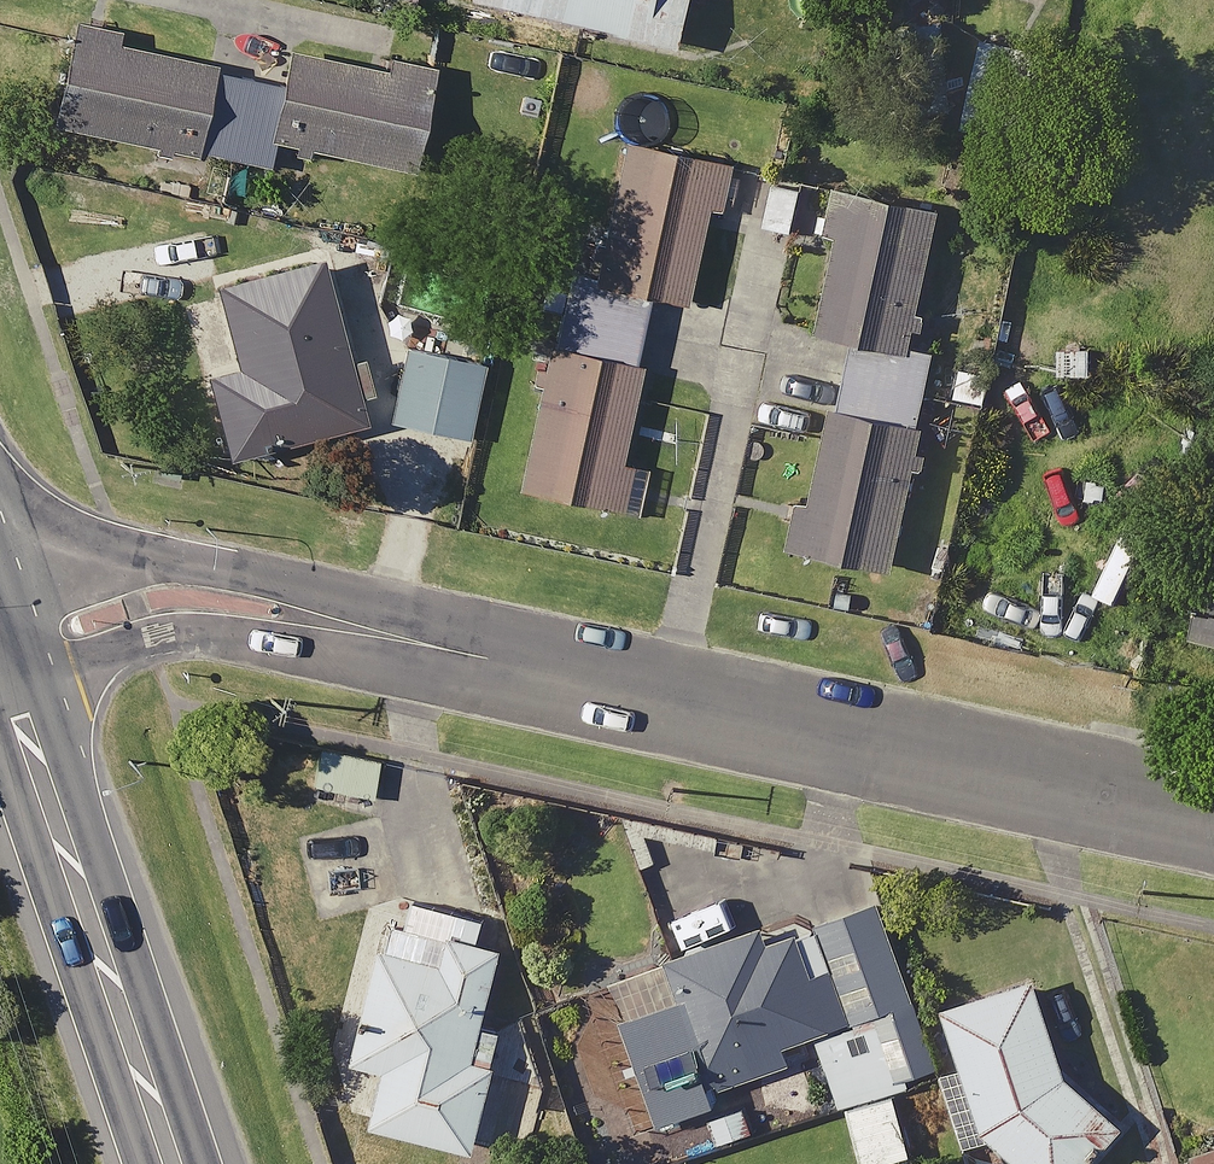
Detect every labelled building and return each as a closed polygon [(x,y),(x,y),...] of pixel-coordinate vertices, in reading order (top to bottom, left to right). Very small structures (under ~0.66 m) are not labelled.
[(669,45),(679,0),(472,0),(669,45)] [(271,77),(57,38),(42,125),(258,165),(262,143),(401,168),(418,75),(276,49),(271,77)] [(705,162),(615,140),(581,278),(630,290),(671,300),(705,162)] [(924,210),(833,194),(809,330),(901,346),(924,210)] [(350,351),(331,356),(307,260),(207,285),(227,365),(189,374),(209,455),(350,420),(346,402),(361,398),(350,351)] [(641,299),(555,280),(509,486),(625,512),(636,465),(606,458),(641,299)] [(472,364),(395,349),(381,420),(458,435),(472,364)] [(910,428),(816,407),(785,546),(878,567),(910,428)] [(1201,519),(1181,637),(1213,643),(1213,522),(1201,519)] [(368,759),(306,747),(299,784),(361,796),(368,759)] [(440,907),(401,897),(389,948),(369,943),(342,1058),(374,1066),(360,1123),(462,1147),(491,1025),(470,1020),(489,944),(435,931),(440,907)] [(866,898),(751,939),(745,923),(646,958),(661,998),(608,1017),(646,1123),(706,1101),(701,1088),(778,1061),(771,1042),(804,1030),(852,1163),(859,1163),(901,1149),(879,1088),(928,1071),(866,898)] [(927,1008),(972,1133),(1011,1163),(1074,1163),(1112,1114),(1058,1072),(1026,975),(927,1008)] [(1180,1151),(1184,1163),(1213,1163),(1213,1141),(1180,1151)]
